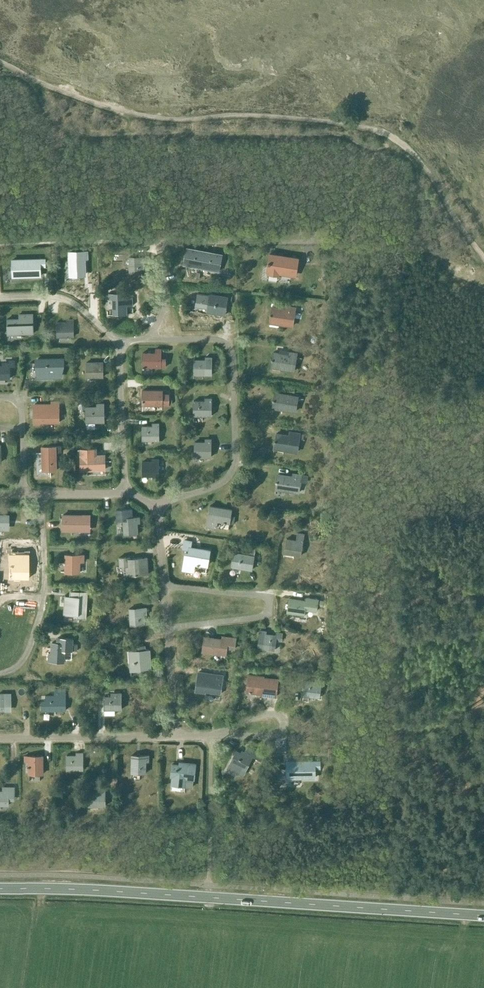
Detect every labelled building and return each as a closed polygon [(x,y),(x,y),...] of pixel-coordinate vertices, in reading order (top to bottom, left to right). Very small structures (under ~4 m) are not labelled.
[(202,268),(205,251),(186,248),(183,264),(202,268)] [(205,251),(202,268),(219,271),(222,254),(205,251)] [(87,252),(70,252),(71,284),(88,284),(87,252)] [(269,254),(268,264),(269,264),(268,274),(278,276),(279,273),(293,275),(294,267),(297,267),(298,258),(269,254)] [(143,262),(146,262),(146,256),(129,257),(129,273),(144,273),(143,262)] [(45,265),(45,258),(12,258),(12,275),(40,275),(40,265),(45,265)] [(122,293),(108,293),(108,299),(112,299),(113,314),(127,314),(127,305),(134,304),(133,297),(122,297),(122,293)] [(197,293),(195,306),(207,308),(207,312),(220,314),(221,306),(225,307),(225,309),(227,297),(209,294),(209,295),(197,293)] [(294,312),(295,308),(287,306),(286,309),(272,307),(269,322),(292,326),(295,312),(294,312)] [(19,318),(7,319),(7,334),(33,333),(33,327),(32,327),(32,314),(19,314),(19,318)] [(57,337),(73,336),(73,319),(66,319),(66,322),(57,322),(57,337)] [(161,349),(155,349),(155,353),(143,352),(142,366),(165,367),(165,358),(161,358),(161,349)] [(279,350),(279,352),(273,352),(271,367),(294,370),(296,356),(297,352),(279,350)] [(212,375),(212,357),(205,357),(205,360),(194,360),(193,375),(212,375)] [(38,377),(60,376),(60,365),(63,365),(63,358),(37,359),(38,377)] [(9,362),(5,362),(5,365),(0,366),(0,379),(10,378),(9,366),(14,366),(14,360),(9,360),(9,362)] [(86,377),(103,377),(103,362),(86,362),(86,377)] [(162,393),(162,391),(142,390),(142,404),(162,405),(162,404),(169,405),(169,393),(162,393)] [(295,411),(297,397),(292,397),(289,396),(290,395),(275,392),(272,408),(295,411)] [(211,416),(211,398),(204,398),(204,401),(193,401),(193,416),(211,416)] [(51,404),(34,404),(34,424),(42,424),(42,422),(59,422),(59,401),(51,401),(51,404)] [(86,422),(104,421),(104,404),(97,404),(97,407),(86,407),(86,422)] [(159,440),(159,423),(152,423),(152,426),(142,426),(142,440),(159,440)] [(304,434),(300,434),(300,433),(290,431),(289,435),(276,433),(274,448),(297,452),(299,438),(303,439),(304,434)] [(211,457),(211,439),(205,439),(205,442),(194,442),(194,457),(211,457)] [(61,446),(55,446),(42,446),(43,469),(50,469),(50,470),(56,470),(56,452),(61,452),(61,446)] [(80,456),(80,458),(80,469),(104,469),(103,461),(105,461),(105,455),(96,455),(93,456),(93,449),(80,449),(80,456)] [(158,476),(159,459),(152,459),(152,462),(142,462),(142,476),(158,476)] [(307,480),(308,474),(293,472),(293,476),(278,474),(275,489),(298,492),(300,479),(307,480)] [(231,515),(232,509),(210,505),(209,512),(212,513),(211,518),(210,518),(208,526),(216,528),(217,521),(229,523),(231,515)] [(132,517),(132,508),(116,510),(117,521),(123,520),(124,534),(138,533),(137,523),(140,523),(139,517),(132,517)] [(62,515),(62,523),(66,523),(66,530),(83,530),(83,525),(90,525),(90,515),(83,515),(62,515)] [(297,533),(296,538),(296,540),(286,539),(284,553),(300,556),(304,534),(297,533)] [(183,540),(182,548),(188,549),(189,546),(190,546),(191,541),(183,540)] [(186,552),(183,569),(193,571),(194,563),(197,564),(197,565),(199,565),(199,564),(207,565),(209,550),(189,547),(188,553),(186,552)] [(252,570),(255,549),(248,548),(247,555),(233,552),(231,566),(252,570)] [(19,579),(27,579),(27,576),(29,576),(29,571),(27,571),(28,553),(23,553),(23,551),(12,551),(12,553),(8,553),(8,565),(11,565),(11,579),(14,579),(14,580),(18,580),(19,579)] [(83,562),(83,554),(65,554),(65,572),(79,573),(79,562),(83,562)] [(126,559),(126,557),(119,557),(119,566),(123,566),(124,576),(148,574),(147,557),(126,559)] [(63,613),(63,614),(64,614),(64,613),(67,614),(77,614),(77,618),(83,618),(86,618),(87,597),(82,597),(83,591),(75,591),(74,597),(69,596),(65,596),(64,596),(64,597),(65,597),(64,613),(63,613)] [(289,598),(287,612),(293,613),(293,615),(303,617),(303,615),(304,615),(305,609),(316,611),(317,605),(322,606),(323,600),(319,600),(319,599),(306,597),(306,601),(289,598)] [(144,614),(147,614),(146,607),(129,609),(130,625),(145,624),(144,614)] [(257,648),(273,650),(274,650),(275,640),(281,641),(282,633),(276,632),(276,635),(266,634),(266,631),(260,630),(257,648)] [(203,645),(202,651),(226,654),(227,649),(227,647),(234,649),(236,638),(222,636),(221,639),(210,638),(209,645),(203,645)] [(48,661),(64,662),(64,650),(72,651),(72,650),(77,651),(77,645),(72,644),(73,639),(57,638),(57,643),(51,643),(51,653),(50,652),(50,653),(48,653),(48,661)] [(143,669),(151,668),(149,649),(145,650),(145,645),(136,646),(136,650),(129,651),(130,671),(143,670),(143,669)] [(194,671),(192,682),(196,682),(195,692),(205,693),(205,691),(221,694),(223,675),(194,671)] [(261,693),(261,694),(276,696),(279,679),(264,677),(265,676),(249,673),(248,681),(251,682),(249,691),(261,693)] [(319,697),(321,680),(315,679),(315,682),(305,681),(303,695),(319,697)] [(65,689),(54,689),(54,696),(45,696),(45,701),(41,701),(41,710),(45,710),(46,710),(46,709),(55,709),(55,710),(66,710),(65,689)] [(3,693),(0,693),(0,711),(10,711),(10,693),(3,693)] [(114,714),(114,709),(121,709),(121,693),(113,693),(113,696),(104,696),(104,714),(114,714)] [(236,750),(230,762),(227,768),(242,775),(252,756),(261,760),(264,755),(247,747),(243,754),(236,750)] [(66,770),(83,770),(82,753),(76,753),(76,755),(66,755),(66,770)] [(149,761),(149,755),(131,755),(131,773),(146,773),(146,761),(149,761)] [(42,774),(42,756),(24,756),(24,761),(29,761),(29,774),(42,774)] [(319,761),(287,761),(287,778),(315,778),(315,768),(319,768),(319,761)] [(196,763),(181,762),(181,765),(172,764),(171,777),(172,777),(171,785),(192,787),(193,779),(194,779),(196,763)] [(14,793),(14,787),(2,786),(2,790),(0,790),(0,805),(7,805),(8,800),(14,800),(14,793)] [(88,806),(105,806),(105,790),(97,790),(97,793),(88,793),(88,806)]
